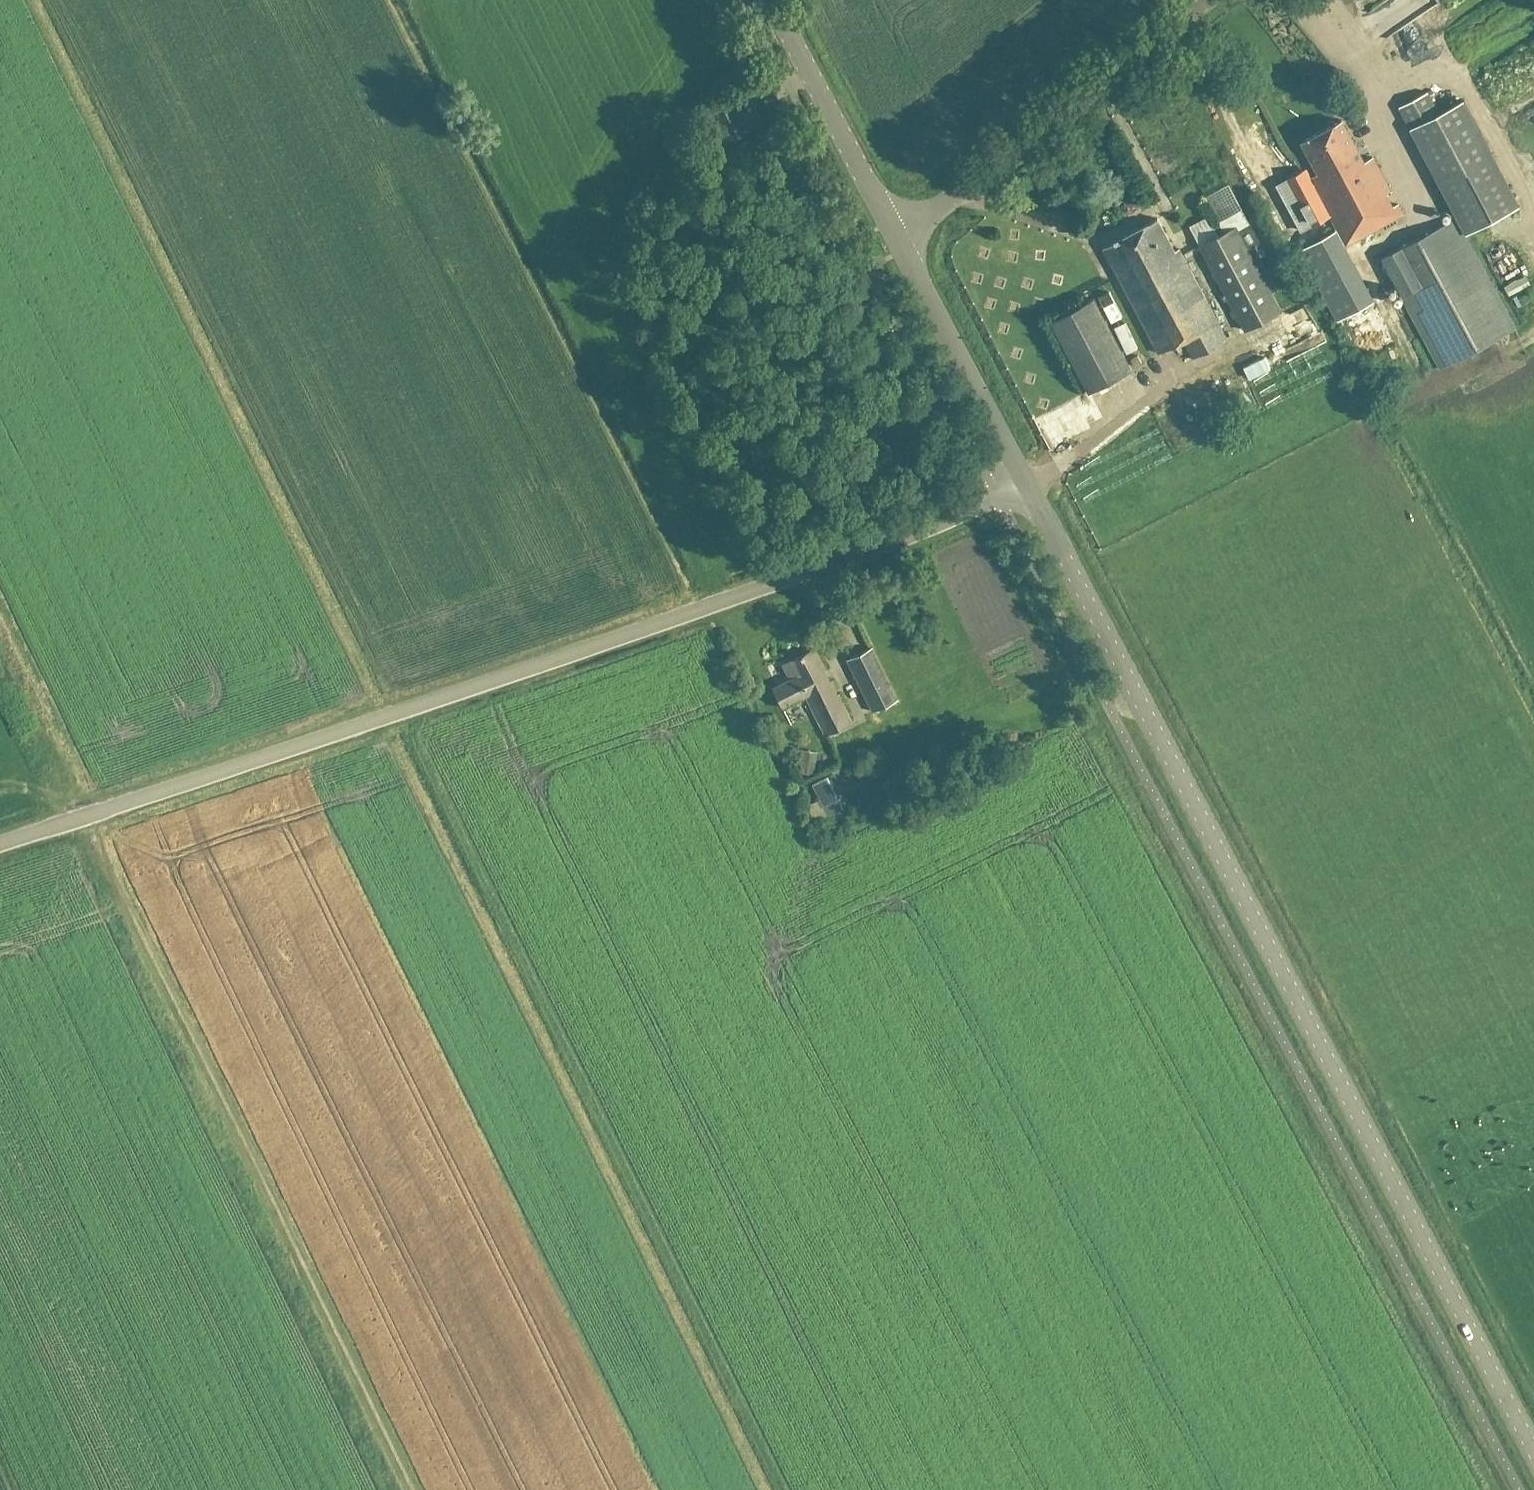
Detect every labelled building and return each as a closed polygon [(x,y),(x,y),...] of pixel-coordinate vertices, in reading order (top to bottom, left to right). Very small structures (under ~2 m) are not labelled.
[(1371,8),(1380,22),(1413,0),(1384,0),(1371,8)] [(1399,109),(1466,235),(1519,207),(1464,100),(1438,112),(1427,93),(1399,109)] [(726,142),(747,131),(760,124),(748,99),(713,116),(726,142)] [(1312,180),(1322,198),(1339,231),(1297,254),(1336,324),(1371,305),(1341,250),(1402,219),(1397,209),(1391,211),(1385,200),(1390,197),(1372,161),(1363,165),(1341,122),(1301,143),(1319,177),(1312,180)] [(1312,180),(1308,171),(1285,183),(1291,196),(1282,200),(1289,214),(1294,211),(1303,228),(1318,220),(1310,204),(1322,198),(1312,180)] [(1157,219),(1102,248),(1159,355),(1183,342),(1192,359),(1226,341),(1178,249),(1174,251),(1157,219)] [(1454,220),(1383,258),(1442,369),(1513,331),(1454,220)] [(1281,312),(1271,294),(1277,291),(1261,261),(1255,264),(1248,250),(1251,249),(1257,260),(1265,255),(1259,244),(1260,243),(1250,224),(1237,231),(1236,227),(1199,247),(1244,331),(1281,312)] [(1510,292),(1532,282),(1528,273),(1506,283),(1510,292)] [(1113,319),(1124,314),(1116,297),(1105,302),(1113,319)] [(1093,300),(1050,322),(1088,394),(1130,372),(1093,300)] [(1298,317),(1303,334),(1318,330),(1313,313),(1298,317)] [(1127,316),(1116,319),(1127,352),(1139,349),(1127,316)] [(1379,328),(1360,339),(1369,354),(1387,343),(1379,328)] [(1130,360),(1134,367),(1140,364),(1136,356),(1130,360)] [(1107,396),(1095,404),(1106,418),(1118,410),(1107,396)] [(845,660),(870,713),(896,700),(871,648),(845,660)] [(771,688),(782,708),(804,697),(824,736),(850,723),(829,681),(828,682),(823,673),(824,672),(813,649),(781,665),(788,679),(771,688)] [(811,785),(821,807),(844,795),(833,774),(811,785)]
